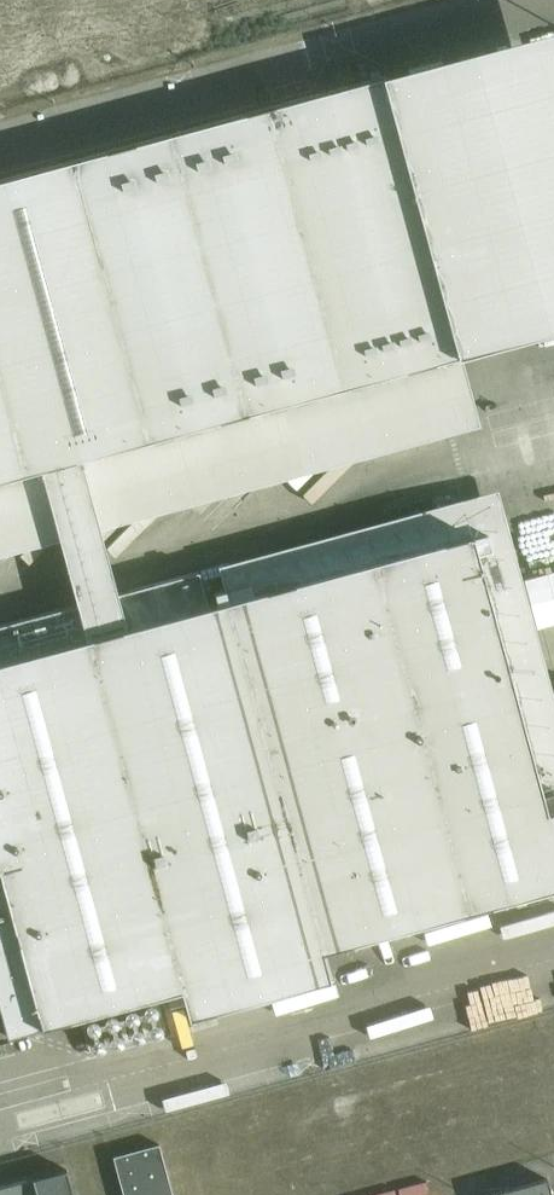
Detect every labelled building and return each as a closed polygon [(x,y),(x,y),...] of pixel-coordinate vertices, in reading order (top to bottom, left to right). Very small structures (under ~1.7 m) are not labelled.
[(0,180),(0,480),(40,469),(87,638),(127,627),(80,458),(458,355),(382,76),(0,180)] [(7,1035),(79,1015),(156,994),(181,988),(188,1015),(328,977),(320,948),(553,886),(553,809),(546,811),(498,632),(472,534),(248,594),(227,600),(224,588),(214,591),(217,603),(208,605),(127,627),(87,638),(0,661),(0,1009),(7,1035)] [(0,624),(0,661),(208,605),(198,571),(124,591),(82,602),(0,624)] [(112,1155),(123,1194),(172,1194),(158,1143),(112,1155)] [(66,1170),(38,1177),(38,1175),(32,1177),(0,1186),(0,1194),(73,1194),(66,1170)] [(546,1177),(483,1194),(551,1194),(546,1177)]
